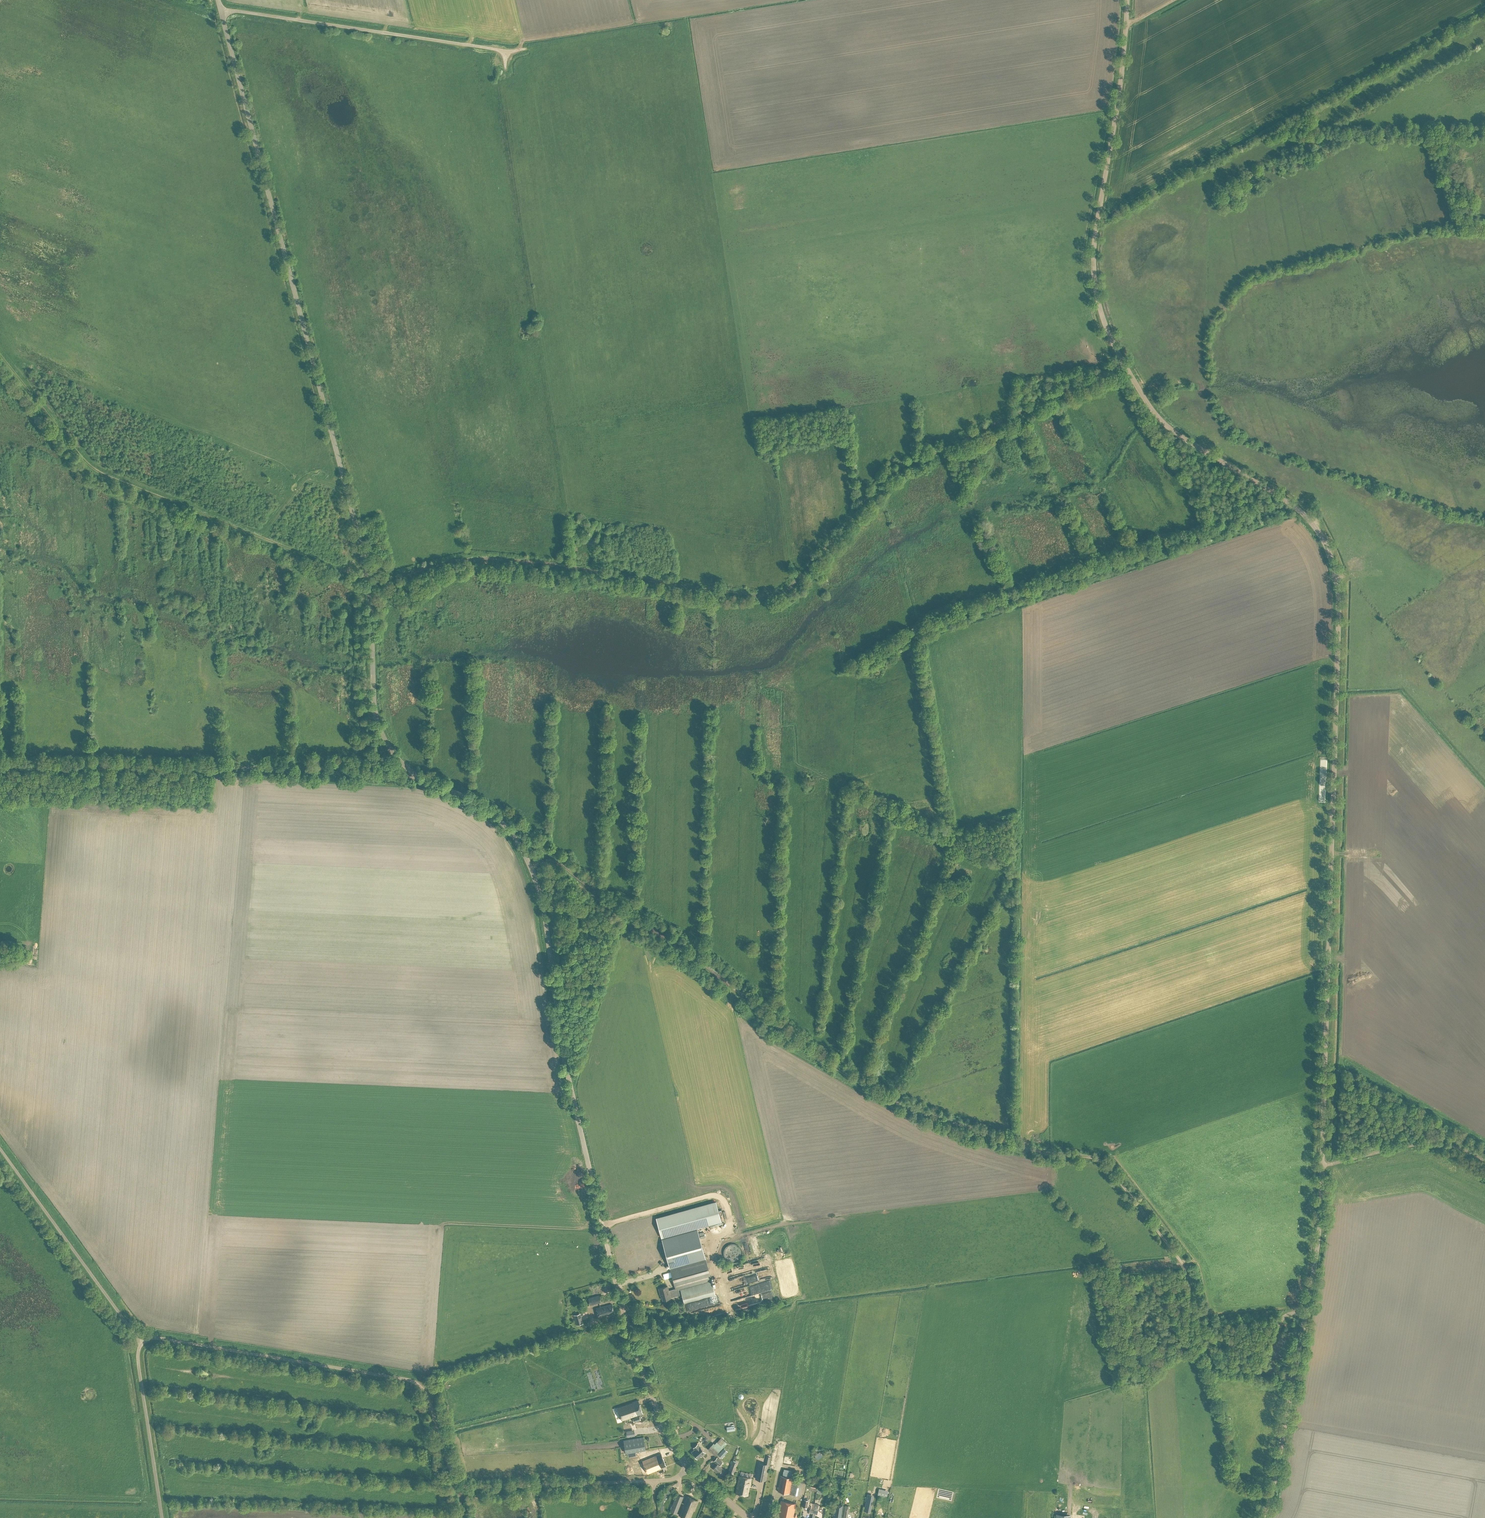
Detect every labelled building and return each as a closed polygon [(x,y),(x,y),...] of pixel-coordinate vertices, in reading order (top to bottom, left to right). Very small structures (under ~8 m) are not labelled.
[(694,1207),(656,1217),(662,1237),(699,1227),(722,1221),(716,1201),(694,1207)] [(681,1234),(662,1239),(666,1256),(669,1264),(670,1267),(675,1266),(705,1257),(702,1246),(698,1233),(697,1229),(681,1234)] [(667,1286),(658,1288),(660,1295),(661,1294),(662,1300),(670,1297),(680,1295),(678,1289),(711,1279),(705,1257),(675,1266),(670,1267),(669,1267),(675,1288),(668,1290),(667,1286)] [(748,1282),(765,1277),(763,1270),(745,1276),(747,1280),(748,1279),(748,1282)] [(711,1281),(680,1289),(684,1303),(715,1294),(711,1281)] [(598,1295),(588,1298),(590,1305),(600,1303),(598,1295)] [(613,1312),(611,1304),(596,1308),(598,1317),(605,1315),(605,1314),(608,1313),(608,1316),(612,1315),(611,1312),(613,1312)] [(576,1321),(589,1318),(587,1306),(574,1309),(576,1321)] [(638,1400),(617,1407),(618,1410),(622,1421),(634,1417),(639,1415),(643,1414),(638,1400)] [(625,1452),(645,1449),(643,1436),(623,1440),(625,1452)] [(715,1455),(723,1447),(727,1442),(721,1437),(714,1444),(713,1442),(708,1448),(715,1455)] [(700,1456),(705,1452),(697,1443),(693,1447),(694,1449),(691,1451),(697,1458),(700,1455),(700,1456)] [(728,1451),(724,1448),(718,1454),(721,1458),(728,1451)] [(666,1466),(661,1454),(643,1460),(648,1473),(658,1469),(660,1472),(664,1471),(662,1467),(666,1466)] [(721,1457),(719,1455),(717,1457),(713,1460),(717,1464),(713,1468),(719,1475),(724,1470),(719,1465),(722,1462),(719,1459),(721,1457)] [(758,1462),(755,1479),(766,1481),(771,1456),(767,1456),(765,1464),(758,1462)] [(737,1463),(732,1461),(727,1474),(732,1476),(737,1463)] [(750,1486),(751,1478),(739,1475),(736,1493),(747,1495),(749,1486),(750,1486)] [(780,1475),(777,1491),(789,1493),(799,1495),(802,1480),(792,1479),(792,1478),(790,1477),(782,1476),(780,1475)] [(879,1488),(878,1494),(879,1495),(881,1495),(885,1496),(887,1496),(887,1493),(882,1492),(883,1489),(879,1488)] [(676,1514),(678,1508),(683,1496),(677,1493),(670,1511),(676,1514)] [(687,1495),(679,1514),(687,1517),(689,1517),(697,1500),(687,1495)] [(867,1497),(864,1511),(870,1512),(873,1498),(867,1497)] [(781,1500),(777,1517),(792,1517),(795,1503),(781,1500)] [(833,1514),(832,1517),(840,1517),(842,1504),(834,1503),(833,1514)] [(900,1505),(894,1503),(892,1517),(895,1517),(898,1517),(900,1505)]
